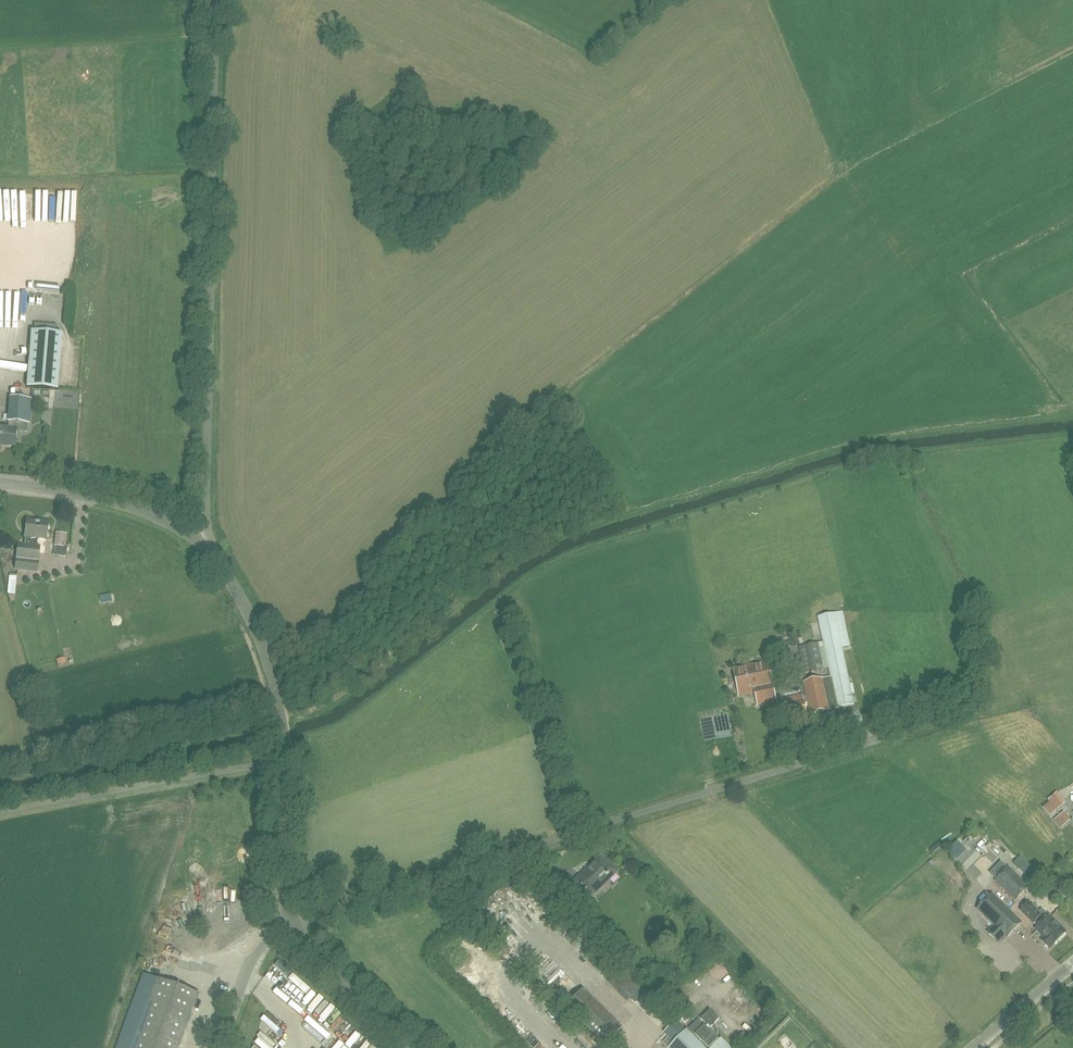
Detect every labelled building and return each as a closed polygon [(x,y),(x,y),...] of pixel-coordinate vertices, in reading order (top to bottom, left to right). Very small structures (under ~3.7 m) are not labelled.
[(61,333),(31,331),(27,388),(57,390),(61,333)] [(31,400),(10,398),(8,422),(9,422),(8,428),(0,427),(0,445),(14,446),(16,429),(15,429),(15,422),(29,423),(31,400)] [(25,536),(24,545),(18,544),(15,567),(37,569),(39,547),(36,546),(37,538),(46,539),(48,522),(27,520),(25,536)] [(67,534),(55,532),(54,546),(55,546),(65,547),(67,534)] [(65,547),(55,546),(54,555),(66,557),(67,547),(65,547)] [(817,616),(823,642),(799,647),(804,673),(828,668),(830,676),(803,682),(809,714),(829,710),(838,708),(839,715),(833,716),(837,736),(865,731),(861,711),(855,712),(854,705),(855,705),(842,647),(850,646),(843,611),(817,616)] [(796,641),(779,644),(781,658),(799,654),(796,641)] [(758,705),(775,702),(767,663),(734,669),(739,695),(755,692),(758,705)] [(791,724),(809,720),(803,694),(786,698),(791,724)] [(901,709),(879,718),(881,724),(903,716),(904,718),(912,715),(908,706),(900,709),(901,709)] [(1059,793),(1043,807),(1052,817),(1068,803),(1059,793)] [(1072,821),(1066,812),(1056,820),(1063,829),(1072,821)] [(597,887),(614,869),(601,856),(581,876),(583,878),(575,886),(589,899),(599,889),(597,887)] [(1013,863),(1032,881),(1038,875),(1020,856),(1013,863)] [(1009,867),(995,882),(1016,902),(1030,887),(1009,867)] [(1038,882),(1053,897),(1061,890),(1046,874),(1038,882)] [(506,893),(508,903),(518,901),(516,891),(506,893)] [(994,893),(980,907),(997,925),(990,931),(999,941),(1006,934),(1008,936),(1022,922),(994,893)] [(1054,926),(1056,923),(1049,916),(1046,919),(1029,902),(1021,910),(1038,927),(1036,929),(1040,933),(1045,927),(1051,933),(1052,931),(1056,927),(1054,926)] [(1045,927),(1040,933),(1044,937),(1041,940),(1050,948),(1053,945),(1066,933),(1056,923),(1054,926),(1056,927),(1052,931),(1051,933),(1045,927)] [(245,937),(224,939),(225,947),(246,945),(245,937)] [(279,979),(287,967),(281,964),(274,976),(279,979)] [(199,994),(143,973),(116,1047),(179,1047),(199,994)] [(647,992),(636,980),(624,992),(635,1003),(647,992)] [(508,1006),(516,1000),(505,987),(497,993),(508,1006)] [(583,990),(566,1008),(605,1045),(622,1028),(583,990)] [(686,996),(679,990),(667,1003),(674,1010),(686,996)] [(719,1019),(710,1010),(701,1018),(710,1028),(719,1019)] [(702,1023),(698,1020),(690,1028),(694,1032),(702,1023)] [(665,1032),(669,1037),(663,1043),(667,1047),(704,1047),(687,1031),(686,1032),(675,1022),(665,1032)] [(704,1024),(695,1034),(709,1047),(718,1038),(704,1024)] [(722,1038),(712,1047),(732,1047),(722,1038)] [(545,1044),(540,1039),(534,1046),(536,1047),(542,1047),(545,1044)]
